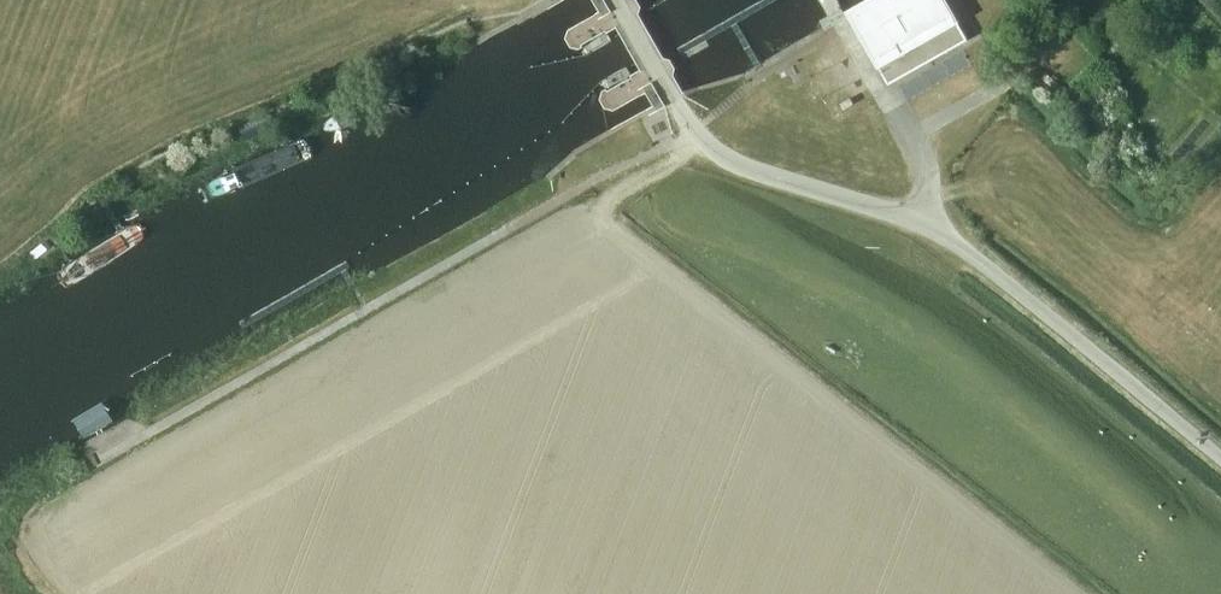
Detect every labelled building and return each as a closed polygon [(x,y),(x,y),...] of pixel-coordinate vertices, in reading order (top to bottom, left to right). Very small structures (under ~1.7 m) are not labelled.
[(570,47),(578,49),(604,34),(638,15),(641,6),(637,0),(620,0),(613,4),(567,29),(565,38),(570,47)] [(944,0),(862,0),(844,10),(887,85),(967,39),(944,0)] [(598,99),(604,108),(612,110),(659,83),(672,76),(674,68),(669,58),(663,56),(627,76),(601,90),(598,99)] [(213,176),(223,198),(319,155),(309,133),(213,176)] [(49,275),(61,295),(164,232),(152,212),(49,275)]
